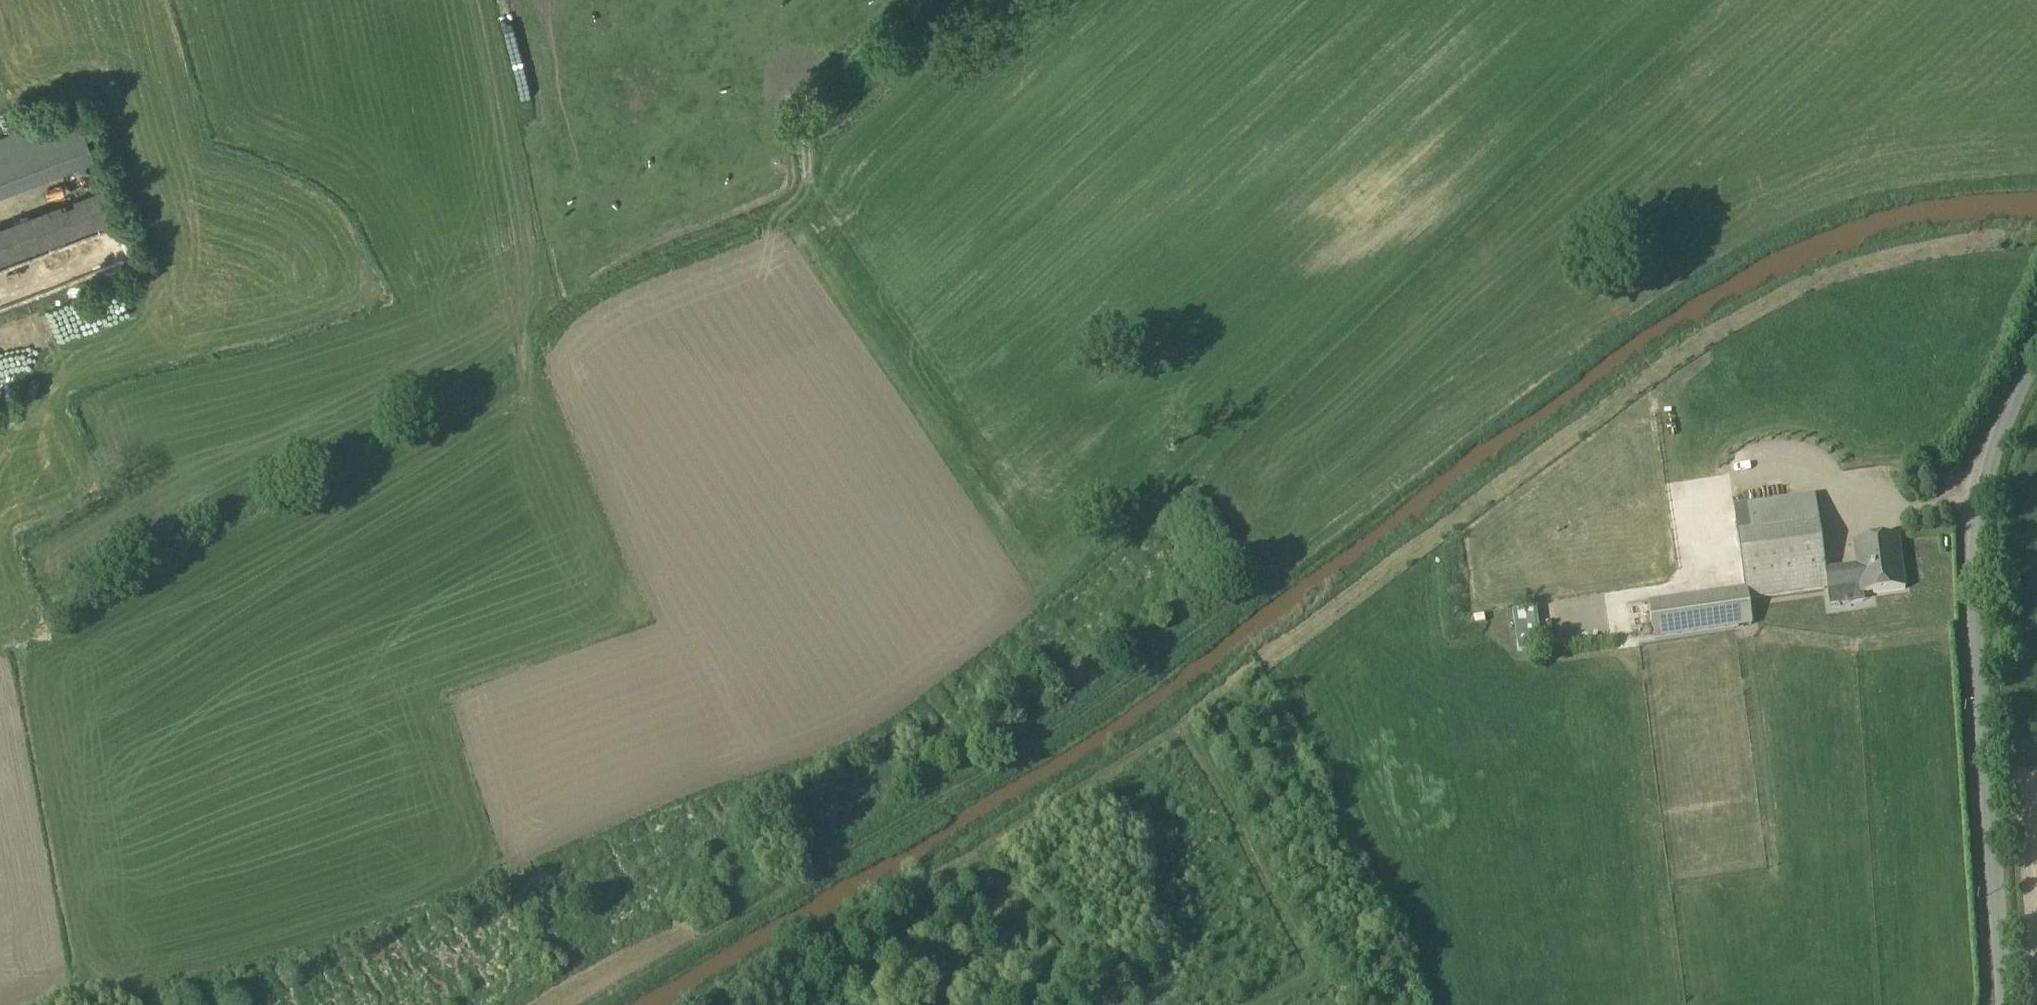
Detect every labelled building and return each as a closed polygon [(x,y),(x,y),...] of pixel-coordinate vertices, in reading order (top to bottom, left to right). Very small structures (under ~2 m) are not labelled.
[(14,187),(91,158),(73,108),(0,135),(0,192),(14,187)] [(0,224),(0,260),(113,217),(101,185),(0,224)] [(1747,602),(1827,591),(1824,571),(1813,496),(1730,508),(1741,590),(1647,605),(1652,640),(1751,628),(1747,602)] [(1825,594),(1828,609),(1862,604),(1861,596),(1903,590),(1896,539),(1850,545),(1853,566),(1824,571),(1827,591),(1827,594),(1825,594)] [(1541,607),(1518,608),(1520,650),(1543,649),(1541,607)]
